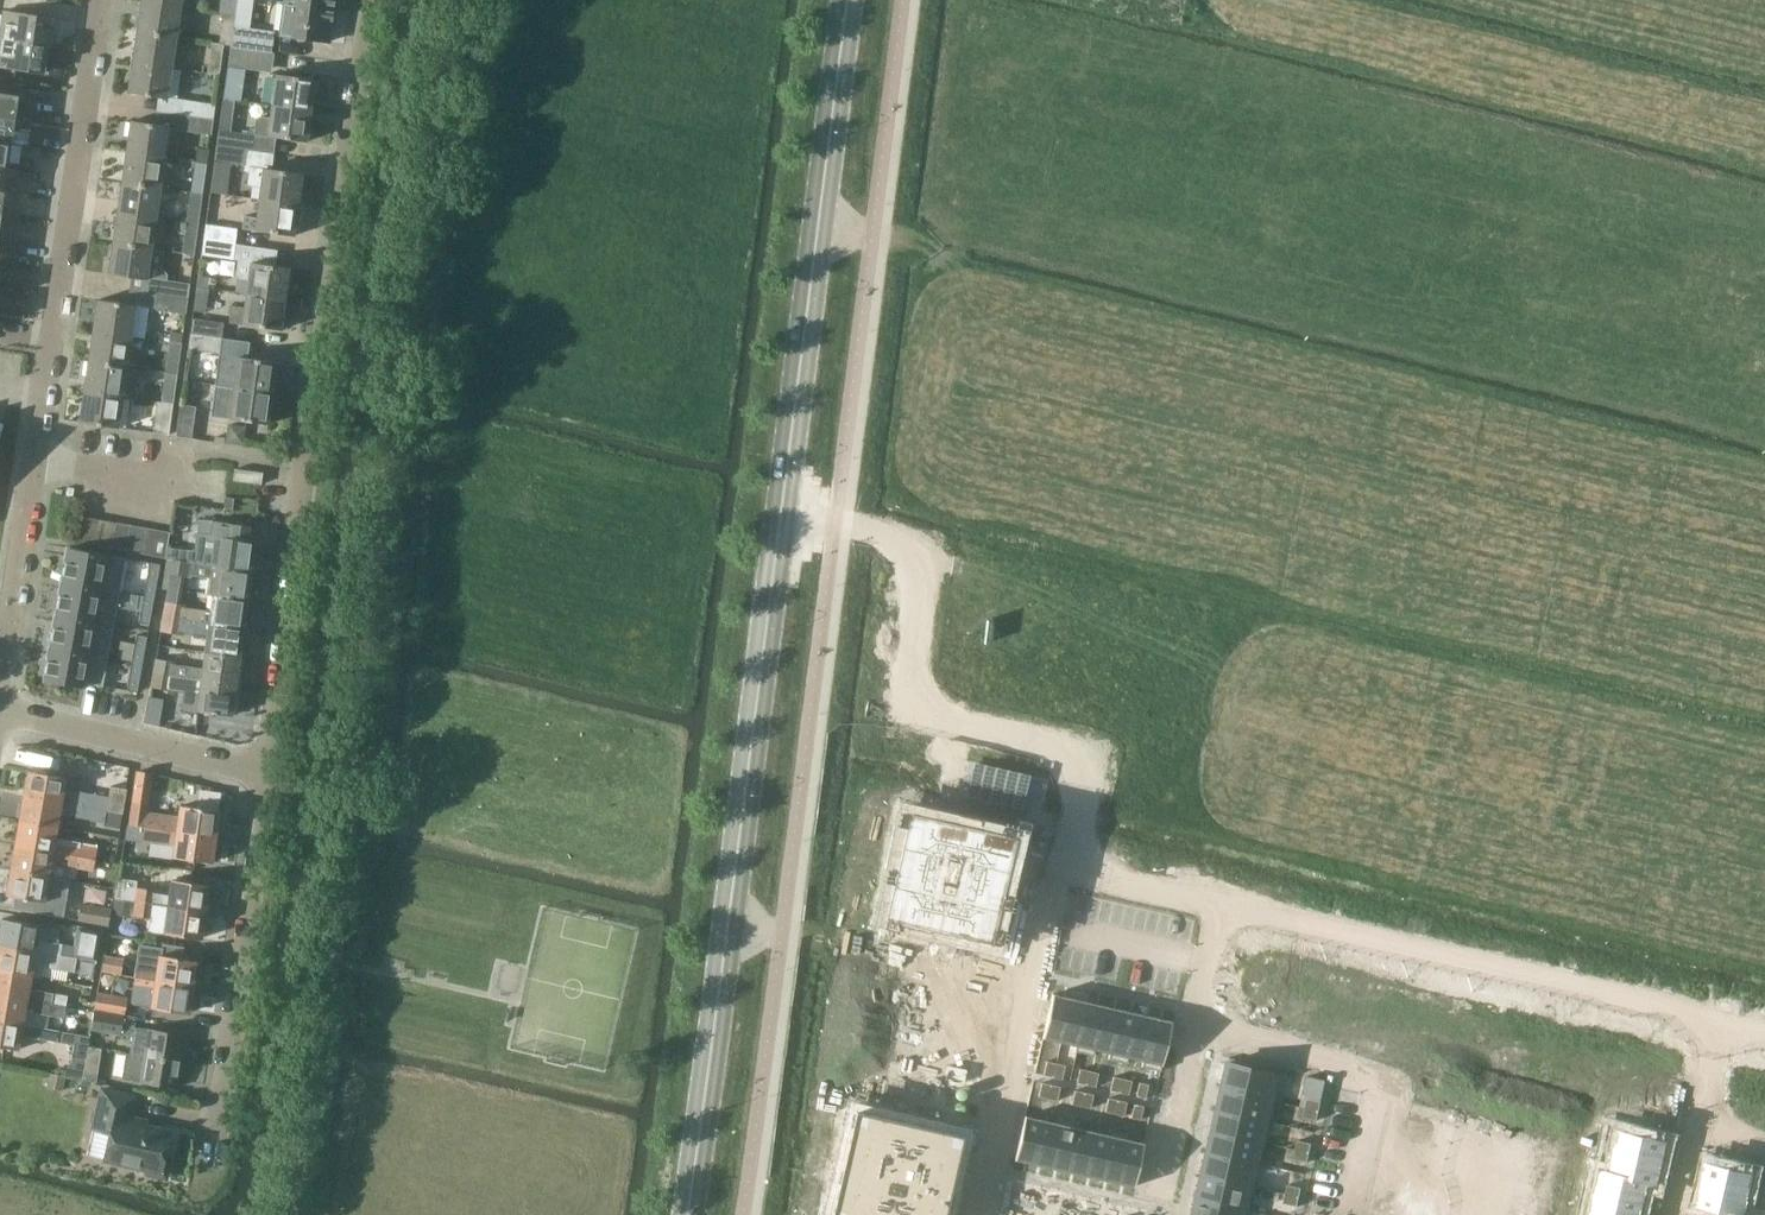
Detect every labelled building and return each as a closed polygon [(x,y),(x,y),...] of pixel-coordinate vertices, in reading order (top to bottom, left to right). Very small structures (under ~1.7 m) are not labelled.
[(286,2),(335,9),(337,0),(286,0),(286,2)] [(143,1),(138,32),(177,37),(182,7),(143,1)] [(335,9),(286,2),(281,35),(331,42),(335,9)] [(5,11),(0,39),(50,46),(54,19),(5,11)] [(220,44),(224,45),(231,46),(234,26),(236,16),(224,14),(220,44)] [(234,26),(231,46),(231,47),(271,53),(274,32),(234,26)] [(138,32),(134,63),(173,68),(177,37),(138,32)] [(0,39),(0,42),(0,66),(46,73),(50,46),(0,39)] [(224,45),(220,44),(212,43),(208,74),(219,75),(224,45)] [(274,53),(271,53),(231,47),(228,67),(242,69),(243,68),(271,72),(274,53)] [(173,68),(134,63),(129,93),(168,99),(173,68)] [(277,74),(273,105),(312,111),(316,79),(277,74)] [(16,120),(19,96),(0,93),(0,118),(16,120)] [(185,100),(183,115),(213,120),(215,105),(185,100)] [(312,111),(273,105),(271,119),(261,118),(258,120),(256,135),(308,142),(312,111)] [(213,120),(183,115),(180,130),(211,135),(213,120)] [(12,145),(16,120),(0,118),(0,143),(12,145)] [(132,121),(127,153),(166,158),(171,127),(132,121)] [(217,145),(248,150),(250,135),(219,130),(217,145)] [(9,169),(12,145),(0,143),(0,167),(9,169)] [(248,150),(217,145),(215,161),(246,165),(248,150)] [(127,153),(123,183),(162,188),(166,158),(127,153)] [(195,163),(191,193),(203,194),(207,164),(195,163)] [(262,186),(260,199),(299,204),(303,173),(250,166),(248,185),(262,186)] [(5,192),(9,169),(0,167),(0,191),(5,192)] [(123,183),(118,213),(157,218),(162,188),(123,183)] [(191,193),(187,222),(199,224),(203,194),(191,193)] [(299,204),(260,199),(258,218),(245,216),(243,229),(295,236),(295,234),(300,234),(302,218),(298,217),(299,204)] [(118,213),(114,243),(153,248),(157,218),(118,213)] [(199,224),(187,222),(183,253),(194,255),(199,224)] [(207,225),(205,240),(236,244),(238,229),(207,225)] [(249,281),(248,294),(287,299),(291,268),(255,263),(257,247),(236,244),(205,240),(203,256),(239,261),(237,276),(240,280),(249,281)] [(109,274),(148,279),(153,248),(114,243),(109,274)] [(160,280),(158,295),(188,299),(190,284),(160,280)] [(287,299),(248,294),(246,307),(232,306),(230,323),(282,330),(287,299)] [(188,299),(158,295),(156,309),(185,314),(188,299)] [(98,300),(94,330),(133,336),(137,306),(98,300)] [(193,319),(191,334),(221,338),(224,324),(193,319)] [(94,330),(89,361),(128,366),(133,336),(94,330)] [(170,342),(166,372),(178,374),(182,343),(170,342)] [(239,357),(235,388),(274,393),(278,362),(239,357)] [(89,361),(85,392),(124,397),(128,366),(89,361)] [(166,372),(162,402),(174,404),(178,374),(166,372)] [(274,393),(235,388),(231,419),(270,424),(274,393)] [(124,397),(85,392),(80,422),(119,428),(124,397)] [(174,404),(162,402),(158,402),(154,433),(170,435),(174,404)] [(177,436),(193,438),(197,407),(181,404),(177,436)] [(227,443),(243,445),(245,428),(229,425),(227,443)] [(262,485),(263,473),(234,470),(233,481),(262,485)] [(76,542),(89,544),(93,518),(80,516),(76,542)] [(89,544),(102,546),(107,521),(93,518),(89,544)] [(102,546),(115,549),(119,523),(107,521),(102,546)] [(188,551),(187,562),(253,571),(255,560),(260,560),(261,546),(257,544),(257,542),(248,541),(250,525),(215,521),(213,536),(198,534),(195,552),(188,551)] [(115,549),(127,551),(132,525),(119,523),(115,549)] [(127,551),(139,553),(144,527),(132,525),(127,551)] [(139,553),(152,555),(157,530),(144,527),(139,553)] [(157,530),(152,555),(167,558),(171,532),(157,530)] [(68,548),(62,581),(121,591),(127,558),(68,548)] [(174,560),(169,559),(163,588),(183,591),(185,576),(204,579),(202,594),(214,596),(249,601),(249,599),(254,598),(256,584),(252,583),(253,571),(187,562),(174,560)] [(150,562),(145,592),(155,594),(161,564),(150,562)] [(62,581),(57,614),(115,624),(121,591),(62,581)] [(155,594),(145,592),(139,623),(150,625),(155,594)] [(165,603),(162,618),(245,629),(247,617),(252,617),(254,603),(249,601),(214,596),(212,611),(185,607),(165,603)] [(57,614),(51,647),(109,657),(115,624),(57,614)] [(208,638),(206,652),(241,657),(241,656),(246,656),(248,641),(244,639),(245,629),(162,618),(160,631),(180,635),(180,634),(208,638)] [(137,634),(132,662),(143,664),(148,636),(137,634)] [(109,657),(51,647),(45,681),(85,688),(85,683),(104,686),(109,657)] [(157,659),(155,674),(237,685),(239,672),(244,671),(246,661),(241,658),(241,657),(206,652),(204,667),(177,663),(177,662),(157,659)] [(143,664),(132,662),(127,690),(138,692),(143,664)] [(237,685),(155,674),(152,687),(172,691),(172,690),(201,694),(198,711),(233,716),(233,713),(239,711),(240,701),(236,698),(237,685)] [(164,700),(149,697),(145,723),(159,725),(164,700)] [(25,796),(107,811),(124,814),(128,789),(111,786),(109,797),(65,789),(67,777),(29,771),(25,796)] [(25,796),(21,820),(58,826),(60,815),(105,822),(107,811),(25,796)] [(134,800),(130,824),(216,836),(220,811),(182,805),(180,817),(148,813),(149,802),(134,800)] [(883,918),(991,943),(1016,834),(907,809),(883,918)] [(21,820),(16,846),(96,860),(98,845),(56,838),(58,826),(21,820)] [(216,836),(130,824),(128,824),(126,839),(176,846),(174,857),(212,862),(213,860),(218,859),(220,845),(215,843),(216,836)] [(16,846),(12,871),(49,877),(51,866),(93,874),(96,860),(16,846)] [(69,881),(49,877),(12,871),(10,879),(6,879),(4,891),(8,891),(7,895),(17,897),(15,909),(63,917),(69,881)] [(119,899),(135,902),(205,912),(207,901),(210,899),(211,891),(208,888),(209,885),(174,880),(171,895),(137,891),(136,892),(116,889),(115,899),(119,899)] [(115,899),(113,914),(133,917),(133,915),(135,902),(119,899),(115,899)] [(205,912),(135,902),(133,915),(151,918),(149,931),(201,939),(201,935),(204,934),(206,925),(203,923),(205,912)] [(81,905),(79,920),(109,925),(111,909),(81,905)] [(0,937),(0,944),(60,955),(62,944),(38,941),(41,926),(3,919),(0,937)] [(78,927),(72,957),(79,958),(97,961),(103,931),(78,927)] [(32,976),(42,977),(44,966),(77,972),(79,958),(72,957),(60,955),(0,944),(0,970),(32,976)] [(140,945),(136,979),(194,987),(198,961),(161,956),(163,948),(140,945)] [(105,956),(102,972),(121,975),(123,960),(105,956)] [(1252,990),(1245,1019),(1262,1023),(1265,1012),(1294,1019),(1307,966),(1292,963),(1292,966),(1275,962),(1268,993),(1252,990)] [(68,1007),(70,996),(30,989),(32,976),(0,970),(0,995),(68,1007)] [(193,994),(194,987),(136,979),(132,1004),(190,1013),(191,1009),(195,1010),(198,994),(193,994)] [(98,993),(95,1009),(126,1015),(128,998),(98,993)] [(1053,994),(1043,1038),(1061,1042),(1071,998),(1053,994)] [(23,1025),(26,1011),(66,1018),(68,1007),(0,995),(0,1021),(23,1025)] [(1077,1046),(1087,1002),(1071,998),(1061,1042),(1077,1046)] [(1087,1002),(1077,1046),(1094,1049),(1104,1005),(1087,1002)] [(1111,1053),(1121,1009),(1104,1005),(1094,1049),(1111,1053)] [(95,1009),(93,1021),(91,1029),(133,1036),(134,1027),(136,1016),(126,1015),(95,1009)] [(1111,1053),(1127,1057),(1138,1013),(1121,1009),(1111,1053)] [(1154,1017),(1138,1013),(1127,1057),(1144,1061),(1154,1017)] [(1144,1061),(1162,1065),(1172,1021),(1154,1017),(1144,1061)] [(23,1025),(0,1021),(0,1047),(19,1050),(22,1036),(74,1045),(76,1034),(23,1025)] [(133,1036),(130,1053),(183,1062),(187,1036),(134,1027),(133,1036)] [(76,1034),(74,1045),(71,1063),(63,1069),(62,1075),(83,1079),(89,1047),(90,1037),(76,1034)] [(83,1079),(96,1082),(102,1049),(89,1047),(83,1079)] [(183,1062),(130,1053),(127,1053),(123,1079),(179,1088),(183,1062)] [(1053,1077),(1056,1063),(1047,1061),(1043,1075),(1053,1077)] [(1065,1065),(1056,1063),(1053,1077),(1062,1079),(1065,1065)] [(1226,1063),(1220,1087),(1264,1098),(1270,1073),(1226,1063)] [(948,1065),(945,1079),(964,1084),(967,1069),(948,1065)] [(1077,1082),(1086,1085),(1089,1071),(1080,1068),(1077,1082)] [(1732,1095),(1735,1096),(1734,1102),(1764,1109),(1764,1074),(1742,1069),(1740,1075),(1737,1074),(1732,1095)] [(1095,1087),(1098,1073),(1089,1071),(1086,1085),(1095,1087)] [(65,1077),(51,1074),(48,1087),(62,1090),(65,1077)] [(1110,1090),(1119,1092),(1123,1078),(1113,1076),(1110,1090)] [(1129,1094),(1132,1080),(1123,1078),(1119,1092),(1129,1094)] [(1038,1096),(1048,1098),(1051,1084),(1042,1082),(1038,1096)] [(1149,1084),(1139,1082),(1136,1096),(1145,1098),(1149,1084)] [(1048,1098),(1057,1100),(1060,1087),(1051,1084),(1048,1098)] [(1259,1118),(1264,1098),(1220,1087),(1215,1108),(1259,1118)] [(170,1133),(130,1124),(136,1097),(103,1089),(94,1129),(87,1156),(106,1160),(149,1169),(147,1174),(167,1179),(170,1166),(163,1164),(170,1133)] [(1072,1104),(1081,1106),(1084,1092),(1075,1090),(1072,1104)] [(1094,1094),(1084,1092),(1081,1106),(1090,1108),(1094,1094)] [(1105,1111),(1114,1114),(1118,1100),(1108,1098),(1105,1111)] [(1306,1107),(1320,1110),(1322,1101),(1308,1098),(1306,1107)] [(1114,1114),(1124,1116),(1127,1102),(1118,1100),(1114,1114)] [(1134,1103),(1131,1117),(1140,1119),(1144,1106),(1134,1103)] [(1320,1110),(1306,1107),(1304,1116),(1318,1120),(1320,1110)] [(1211,1129),(1255,1139),(1259,1118),(1215,1108),(1211,1129)] [(855,1110),(831,1214),(945,1214),(964,1134),(855,1110)] [(1025,1115),(1015,1159),(1033,1164),(1043,1119),(1025,1115)] [(1043,1119),(1033,1164),(1049,1167),(1060,1123),(1043,1119)] [(1066,1171),(1076,1127),(1060,1123),(1049,1167),(1066,1171)] [(1093,1131),(1076,1127),(1066,1171),(1083,1175),(1093,1131)] [(1206,1150),(1250,1160),(1255,1139),(1211,1129),(1206,1150)] [(1624,1130),(1619,1152),(1663,1162),(1668,1140),(1624,1130)] [(1100,1179),(1110,1135),(1093,1131),(1083,1175),(1100,1179)] [(1100,1179),(1116,1183),(1126,1139),(1110,1135),(1100,1179)] [(1144,1143),(1126,1139),(1116,1183),(1134,1187),(1144,1143)] [(1299,1140),(1297,1149),(1311,1152),(1313,1143),(1299,1140)] [(1309,1161),(1311,1152),(1297,1149),(1295,1158),(1309,1161)] [(1200,1174),(1244,1184),(1250,1160),(1206,1150),(1200,1174)] [(1605,1170),(1605,1171),(1649,1181),(1649,1182),(1658,1184),(1663,1162),(1619,1152),(1615,1172),(1605,1170)] [(1571,1153),(1568,1163),(1581,1166),(1584,1156),(1571,1153)] [(1710,1162),(1705,1184),(1750,1194),(1755,1172),(1710,1162)] [(1568,1163),(1566,1172),(1579,1175),(1581,1166),(1568,1163)] [(1605,1171),(1600,1192),(1645,1202),(1649,1182),(1649,1181),(1605,1171)] [(1200,1174),(1195,1197),(1239,1207),(1244,1184),(1200,1174)] [(1287,1193),(1300,1197),(1303,1187),(1289,1184),(1287,1193)] [(1700,1206),(1719,1210),(1719,1209),(1744,1214),(1748,1214),(1745,1214),(1750,1194),(1705,1184),(1701,1205),(1700,1206)] [(1596,1213),(1606,1214),(1642,1214),(1645,1202),(1600,1192),(1596,1213)] [(1300,1197),(1287,1193),(1284,1203),(1298,1206),(1300,1197)] [(1561,1195),(1559,1204),(1572,1207),(1574,1198),(1561,1195)] [(1195,1197),(1191,1214),(1237,1214),(1239,1207),(1195,1197)] [(1557,1214),(1562,1214),(1570,1214),(1572,1207),(1559,1204),(1557,1214)]
